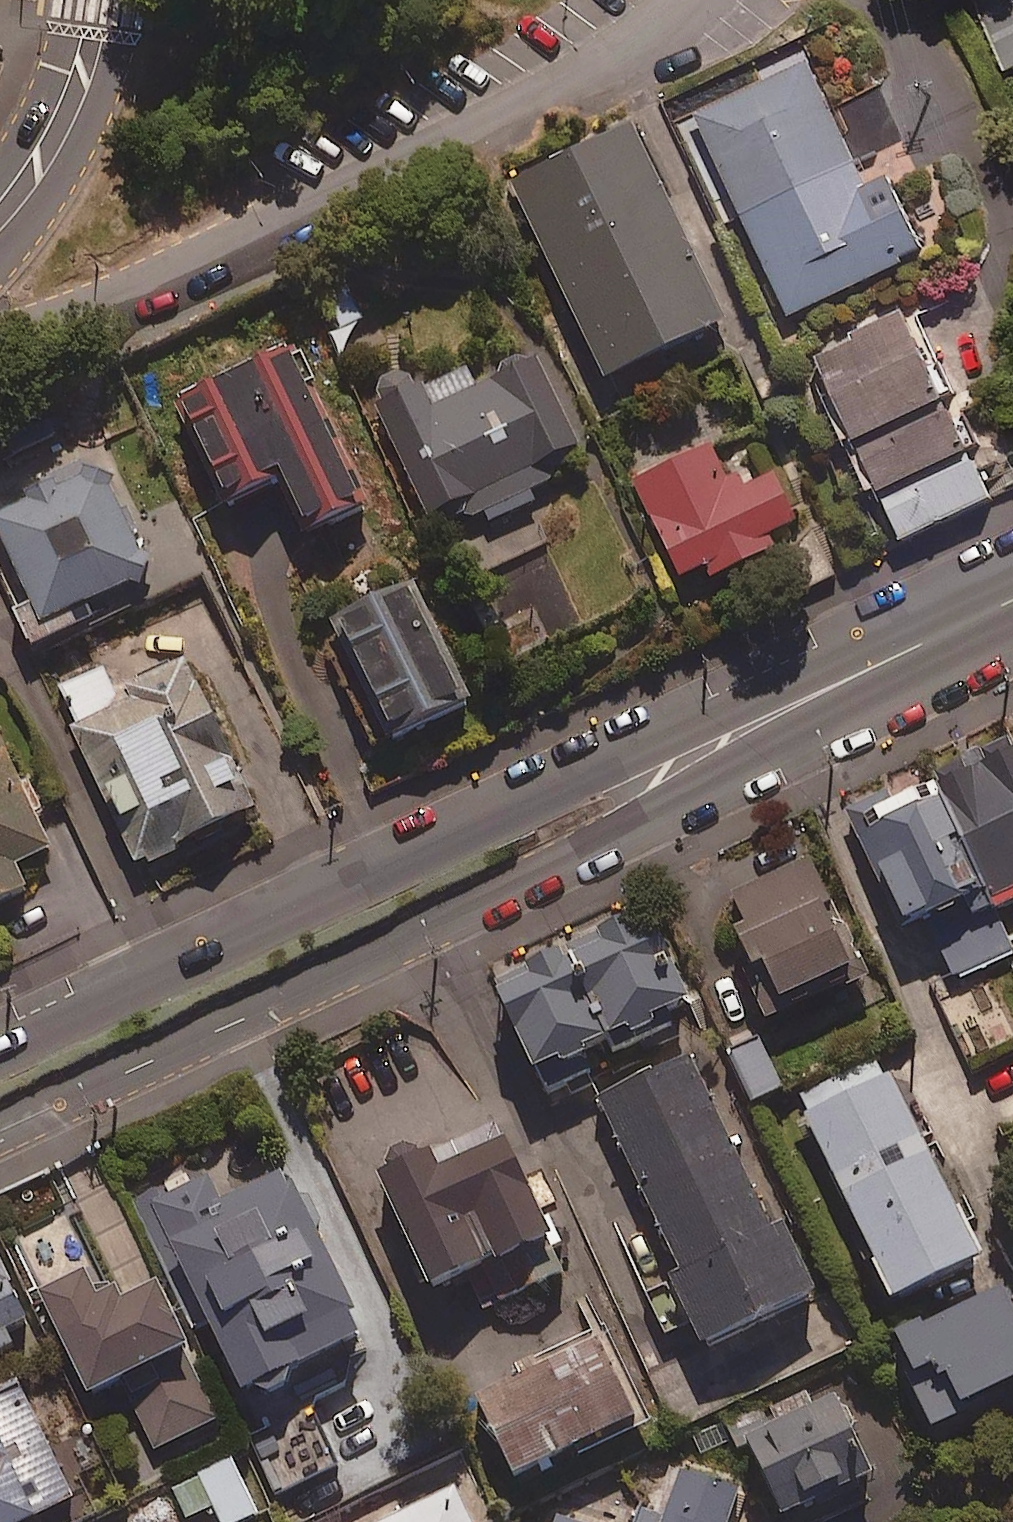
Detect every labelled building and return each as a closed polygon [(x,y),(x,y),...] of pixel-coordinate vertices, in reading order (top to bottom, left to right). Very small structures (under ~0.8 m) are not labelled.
[(1012,35),(1012,0),(1000,0),(1012,35)] [(867,185),(808,60),(698,112),(793,313),(927,250),(891,174),(867,185)] [(732,331),(636,137),(515,196),(610,391),(732,331)] [(345,277),(323,286),(339,325),(327,330),(339,358),(373,344),(345,277)] [(1002,494),(913,308),(817,354),(905,540),(1002,494)] [(366,511),(295,352),(182,402),(234,521),(291,496),(309,537),(366,511)] [(477,528),(533,502),(530,494),(556,482),(549,468),(580,453),(534,355),(462,389),(453,371),(418,387),(410,370),(371,389),(430,514),(463,499),(477,528)] [(708,577),(776,545),(771,535),(798,522),(775,473),(735,492),(713,444),(635,481),(681,577),(703,567),(708,577)] [(90,628),(96,640),(152,613),(140,588),(156,580),(103,470),(0,520),(0,526),(39,607),(22,615),(40,652),(90,628)] [(465,711),(409,593),(337,627),(393,745),(465,711)] [(256,807),(183,657),(116,690),(104,667),(58,689),(142,862),(256,807)] [(856,817),(907,924),(981,889),(991,910),(1012,900),(1012,742),(856,817)] [(27,887),(16,863),(50,848),(3,747),(0,748),(0,899),(27,887)] [(864,960),(852,965),(811,870),(722,909),(774,1029),(789,1023),(784,1010),(832,989),(840,1006),(877,990),(864,960)] [(689,1004),(648,914),(497,984),(548,1095),(597,1073),(587,1051),(607,1042),(611,1051),(661,1028),(657,1019),(689,1004)] [(1000,920),(942,945),(955,975),(1012,949),(1000,920)] [(999,990),(959,1005),(983,1068),(1012,1057),(1012,1027),(999,990)] [(981,1256),(882,1055),(797,1097),(896,1298),(981,1256)] [(680,1356),(699,1360),(819,1307),(784,1229),(771,1235),(697,1068),(602,1110),(680,1285),(668,1290),(676,1309),(667,1326),(668,1341),(680,1356)] [(565,1273),(501,1124),(382,1175),(429,1286),(483,1263),(499,1301),(565,1273)] [(290,1368),(362,1337),(289,1169),(212,1203),(202,1179),(153,1200),(173,1245),(164,1250),(197,1326),(212,1319),(242,1388),(251,1385),(263,1392),(278,1390),(287,1382),(290,1368)] [(73,1218),(20,1242),(91,1394),(187,1350),(158,1288),(125,1303),(120,1291),(109,1296),(73,1218)] [(0,1267),(0,1351),(13,1345),(6,1331),(27,1321),(0,1267)] [(1009,1305),(897,1353),(936,1442),(966,1428),(963,1419),(1012,1398),(1012,1315),(1009,1305)] [(637,1428),(600,1347),(479,1403),(516,1483),(637,1428)] [(218,1419),(195,1369),(132,1399),(155,1448),(218,1419)] [(18,1384),(0,1393),(0,1521),(26,1521),(73,1500),(18,1384)] [(785,1521),(816,1521),(876,1491),(838,1415),(753,1459),(785,1521)] [(249,1452),(174,1484),(188,1516),(214,1505),(222,1521),(236,1521),(272,1507),(249,1452)] [(742,1487),(683,1467),(668,1514),(641,1505),(635,1521),(730,1521),(742,1487)] [(454,1487),(385,1521),(471,1521),(454,1487)]
